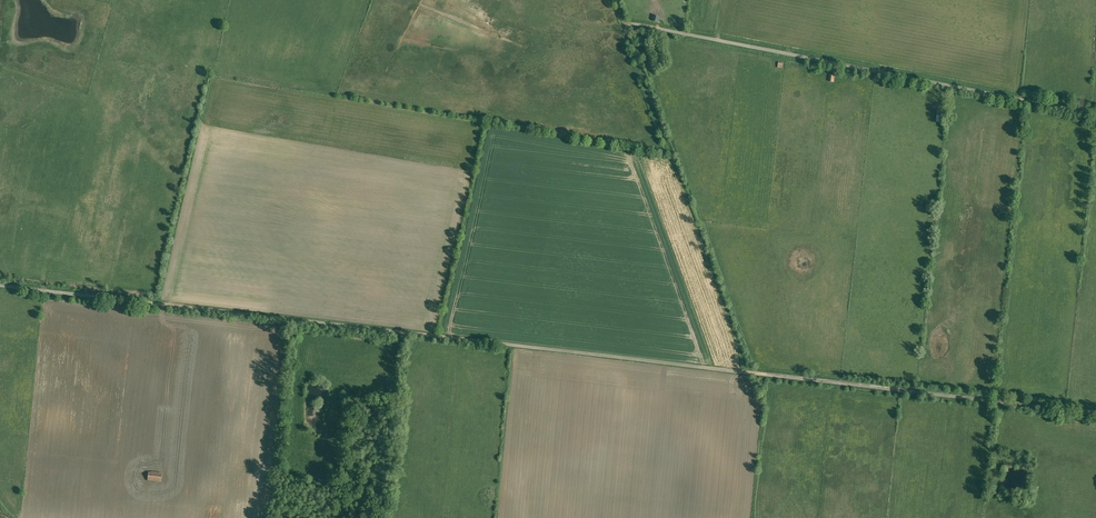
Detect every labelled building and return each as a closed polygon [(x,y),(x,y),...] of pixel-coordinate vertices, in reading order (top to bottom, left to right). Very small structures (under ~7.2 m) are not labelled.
[(937,110),(936,121),(943,122),(944,111),(937,110)] [(732,303),(734,310),(742,308),(741,301),(732,303)] [(162,472),(149,471),(148,481),(162,482),(162,472)]
